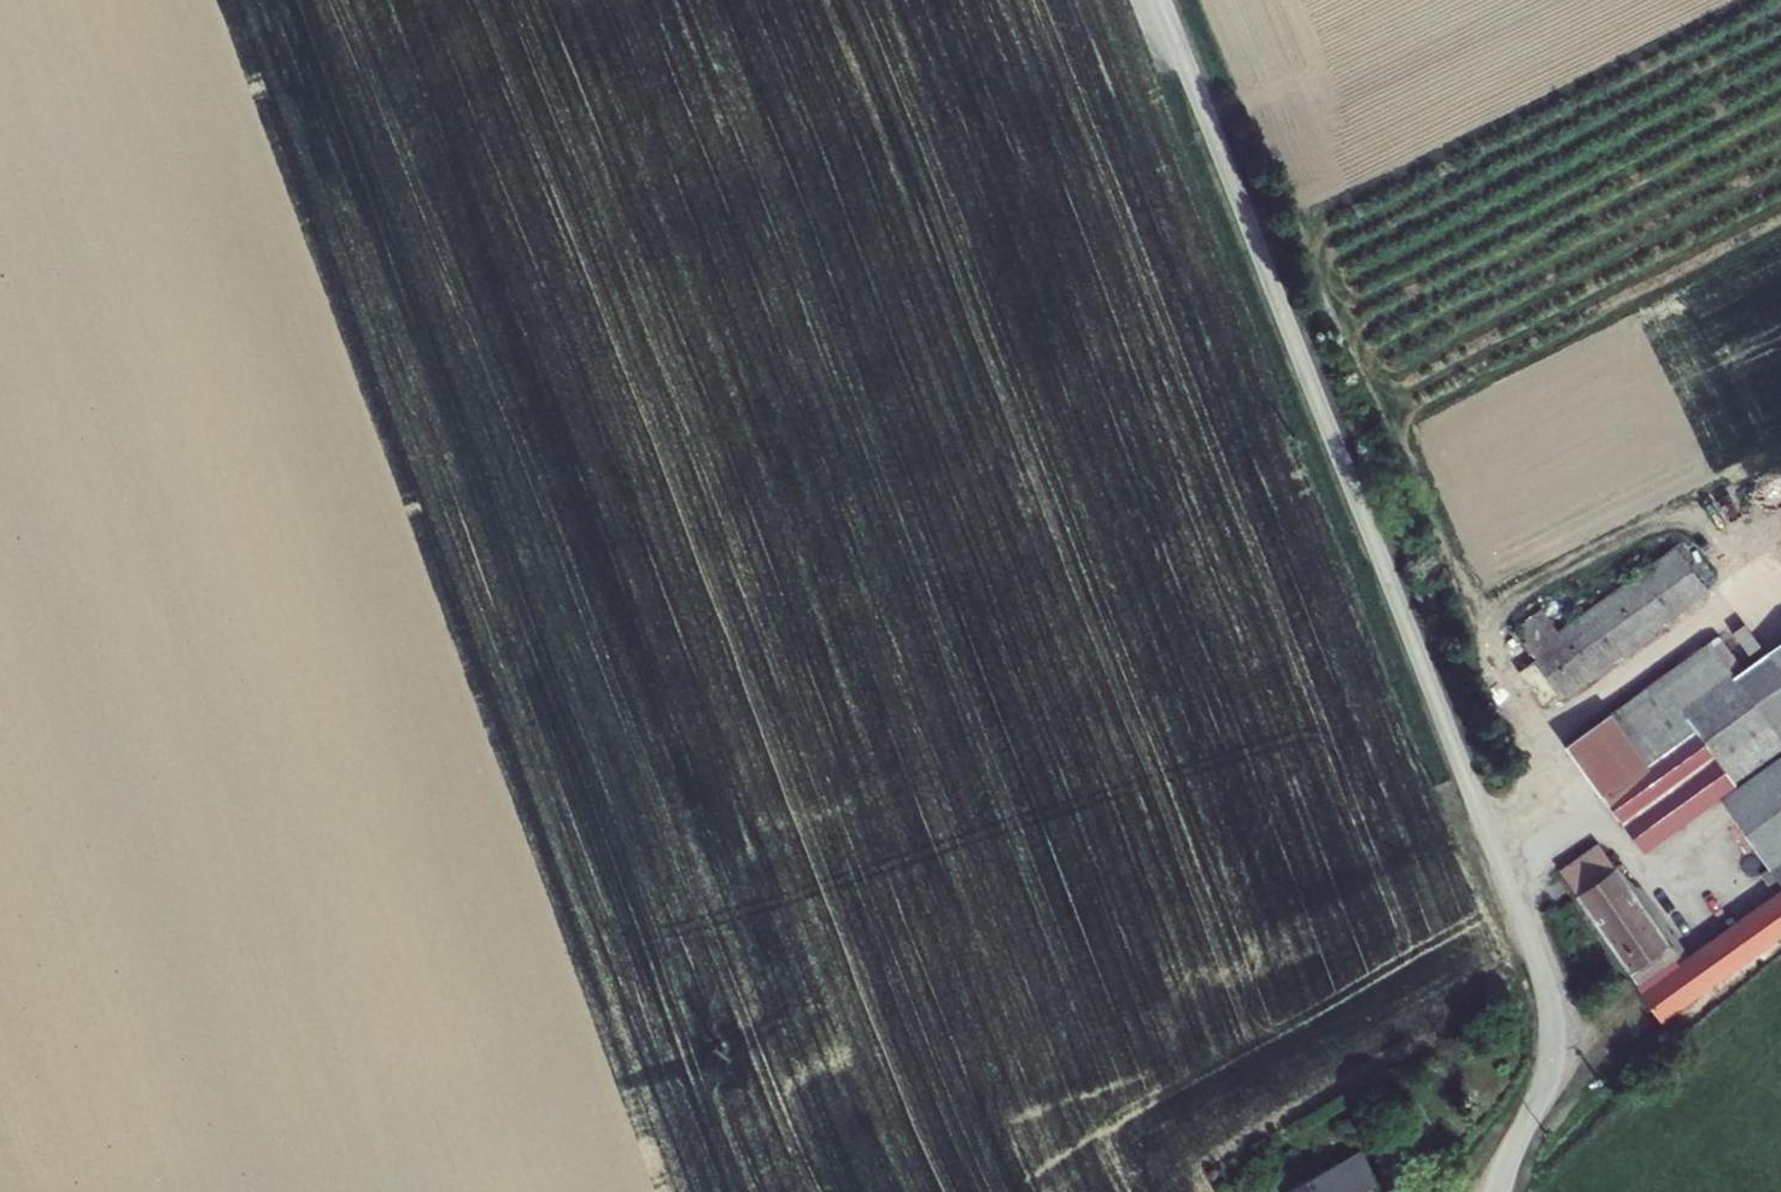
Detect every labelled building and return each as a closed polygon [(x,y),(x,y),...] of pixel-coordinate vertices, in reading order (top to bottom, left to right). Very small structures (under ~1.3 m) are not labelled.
[(1542,611),(1513,632),(1561,699),(1709,592),(1677,549),(1558,634),(1542,611)] [(1565,748),(1642,853),(1718,796),(1780,886),(1780,724),(1743,672),(1718,637),(1565,748)] [(1743,672),(1780,724),(1780,645),(1743,672)] [(1688,958),(1681,964),(1612,865),(1598,845),(1560,871),(1663,1021),(1780,935),(1780,891),(1688,958)] [(1612,865),(1681,964),(1688,958),(1619,859),(1612,865)] [(1289,1191),(1367,1191),(1377,1186),(1359,1153),(1289,1191)]
